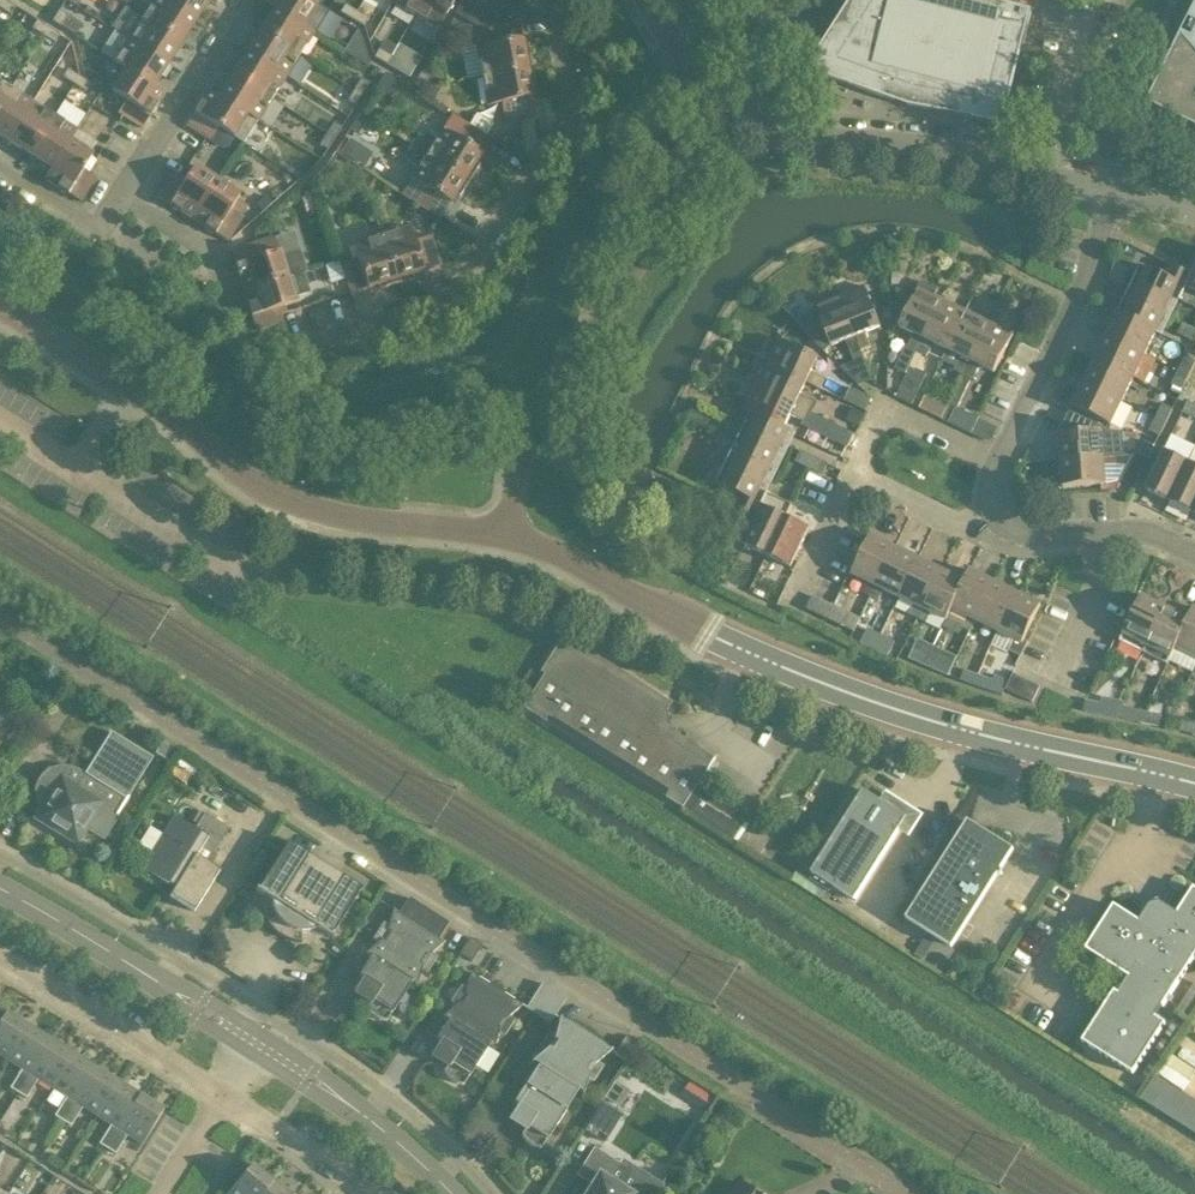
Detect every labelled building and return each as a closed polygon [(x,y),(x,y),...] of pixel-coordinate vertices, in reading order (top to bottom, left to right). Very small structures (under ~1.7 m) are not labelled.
[(0,6),(0,9),(10,16),(15,8),(4,0),(0,6)] [(132,9),(144,17),(142,19),(182,43),(195,21),(162,0),(138,0),(132,9)] [(195,21),(209,0),(162,0),(195,21)] [(263,3),(274,9),(274,8),(303,26),(317,4),(311,0),(265,0),(263,3)] [(423,0),(393,0),(392,2),(414,16),(423,0)] [(414,16),(437,29),(454,0),(423,0),(414,16)] [(476,47),(482,77),(531,68),(528,49),(524,49),(519,23),(499,26),(498,21),(463,0),(455,15),(475,26),(487,28),(490,45),(476,47)] [(807,71),(900,106),(1003,124),(1032,12),(986,0),(852,0),(807,71)] [(351,20),(356,12),(345,5),(340,13),(351,20)] [(260,31),(299,56),(314,33),(303,26),(274,8),(274,9),(260,31)] [(60,27),(67,15),(59,10),(52,22),(60,27)] [(356,12),(351,20),(363,27),(368,19),(356,12)] [(129,41),(168,65),(182,43),(142,19),(129,41)] [(43,36),(48,28),(37,21),(31,29),(43,36)] [(1194,119),(1194,23),(1156,99),(1194,119)] [(48,28),(43,36),(54,43),(59,35),(48,28)] [(343,52),(368,67),(369,65),(357,29),(343,52)] [(246,53),(285,78),(299,56),(260,31),(246,53)] [(154,87),(154,86),(168,65),(129,41),(115,63),(125,69),(154,87)] [(385,65),(390,56),(379,50),(374,58),(385,65)] [(232,75),(272,100),(285,78),(246,53),(232,75)] [(390,56),(385,65),(397,72),(402,63),(390,56)] [(504,120),(536,114),(531,87),(535,86),(531,68),(482,77),(487,106),(501,103),(504,120)] [(118,113),(142,128),(165,93),(154,86),(154,87),(125,69),(111,92),(126,101),(118,113)] [(74,85),(79,77),(67,70),(62,78),(74,85)] [(374,90),(389,99),(399,82),(385,73),(374,90)] [(232,75),(219,96),(218,97),(247,115),(257,122),(272,100),(232,75)] [(90,84),(79,77),(74,85),(85,92),(90,84)] [(354,90),(362,95),(369,84),(361,79),(354,90)] [(10,89),(0,82),(0,104),(10,89)] [(0,104),(0,137),(7,141),(32,102),(10,89),(0,104)] [(210,141),(218,128),(233,138),(247,115),(218,97),(219,96),(208,90),(186,125),(210,141)] [(362,95),(354,90),(347,102),(355,107),(362,95)] [(32,102),(7,141),(29,155),(54,116),(32,102)] [(490,140),(451,115),(435,142),(419,132),(411,145),(469,182),(479,166),(476,163),(490,140)] [(54,116),(29,155),(51,169),(68,140),(70,141),(77,131),(54,116)] [(326,134),(334,139),(341,128),(333,123),(326,134)] [(496,143),(506,150),(513,138),(503,131),(496,143)] [(334,139),(326,134),(319,145),(327,151),(334,139)] [(44,179),(67,194),(80,202),(95,178),(83,170),(92,155),(70,141),(68,140),(51,169),(44,179)] [(373,155),(350,140),(341,154),(364,168),(373,155)] [(418,168),(410,180),(411,180),(403,194),(414,201),(414,202),(440,219),(455,196),(459,198),(469,182),(411,145),(402,159),(418,168)] [(173,173),(157,197),(192,220),(217,181),(194,166),(185,181),(173,173)] [(227,242),(242,218),(230,210),(239,195),(217,181),(192,220),(227,242)] [(312,192),(299,197),(300,201),(304,213),(317,208),(313,196),(312,192)] [(254,205),(261,213),(272,204),(265,196),(254,205)] [(430,236),(414,241),(410,228),(382,237),(396,285),(415,279),(414,275),(440,267),(430,236)] [(341,264),(351,294),(377,286),(378,290),(396,285),(382,237),(353,245),(357,259),(341,264)] [(281,257),(275,238),(231,252),(243,291),(306,271),(300,251),(281,257)] [(1185,272),(1170,265),(1164,277),(1140,265),(1117,313),(1156,331),(1185,272)] [(1194,309),(1194,267),(1179,301),(1194,309)] [(243,291),(255,330),(283,322),(278,308),(295,303),(294,299),(310,294),(304,274),(307,273),(306,271),(243,291)] [(892,303),(892,326),(900,326),(899,327),(914,334),(907,348),(916,353),(917,353),(942,300),(932,295),(935,289),(922,282),(914,297),(898,289),(898,303),(892,303)] [(866,333),(881,327),(865,287),(840,297),(861,351),(862,351),(871,347),(866,333)] [(874,380),(862,351),(861,351),(840,297),(815,307),(831,347),(846,341),(851,355),(853,355),(855,362),(842,367),(860,385),(874,380)] [(942,300),(917,353),(922,356),(926,358),(933,344),(947,350),(966,312),(942,300)] [(948,351),(943,361),(956,367),(954,371),(963,375),(989,323),(981,319),(984,313),(969,306),(966,312),(947,350),(948,351)] [(1156,331),(1117,313),(1106,336),(1144,355),(1156,331)] [(963,375),(963,376),(973,380),(980,366),(994,373),(1013,335),(989,323),(963,375)] [(1194,332),(1194,331),(1182,325),(1177,334),(1191,341),(1194,332)] [(1144,355),(1106,336),(1094,360),(1133,379),(1144,355)] [(767,364),(806,383),(820,390),(825,379),(811,373),(818,358),(779,339),(767,364)] [(1189,376),(1194,363),(1186,358),(1179,372),(1189,376)] [(1133,379),(1094,360),(1083,383),(1122,402),(1133,379)] [(756,387),(809,412),(814,403),(800,396),(806,383),(767,364),(756,387)] [(916,370),(910,367),(907,375),(904,381),(896,397),(912,405),(926,375),(916,370)] [(1189,376),(1179,372),(1172,385),(1182,390),(1189,376)] [(1110,426),(1120,406),(1122,402),(1083,383),(1071,407),(1110,426)] [(744,411),(740,414),(779,432),(790,430),(784,428),(790,415),(804,422),(809,412),(756,387),(744,411)] [(942,419),(949,405),(926,394),(920,407),(938,416),(942,419)] [(979,419),(979,418),(972,415),(959,409),(957,408),(961,399),(955,396),(954,395),(949,405),(942,419),(942,420),(971,434),(972,434),(972,432),(979,419)] [(1188,402),(1183,412),(1194,418),(1194,406),(1188,402)] [(1156,418),(1166,423),(1173,409),(1163,405),(1156,418)] [(710,417),(694,409),(689,421),(704,428),(710,417)] [(854,410),(847,423),(859,429),(865,415),(854,410)] [(1069,411),(1059,434),(1061,461),(1104,458),(1104,456),(1124,455),(1122,431),(1112,432),(1069,411)] [(779,432),(740,414),(707,483),(729,495),(725,507),(741,515),(774,442),(779,432)] [(1166,423),(1156,418),(1150,432),(1159,437),(1166,423)] [(827,440),(846,449),(854,432),(836,423),(827,440)] [(1138,455),(1148,460),(1155,446),(1145,441),(1138,455)] [(823,474),(828,464),(800,451),(796,461),(823,474)] [(1164,451),(1145,489),(1168,501),(1187,462),(1164,451)] [(1148,460),(1138,455),(1131,456),(1119,482),(1134,489),(1148,460)] [(1104,458),(1061,461),(1063,488),(1106,485),(1104,458)] [(1194,504),(1194,466),(1187,462),(1168,501),(1191,512),(1194,504)] [(768,557),(786,518),(792,505),(767,493),(742,544),(768,557)] [(786,518),(768,557),(791,568),(809,529),(786,518)] [(871,596),(876,587),(894,548),(870,536),(851,575),(868,583),(864,592),(871,596)] [(899,598),(918,559),(894,548),(876,587),(871,596),(879,600),(884,591),(899,598)] [(915,606),(911,615),(918,618),(941,571),(918,559),(899,598),(915,606)] [(927,623),(931,613),(946,621),(952,610),(951,610),(965,582),(964,582),(941,571),(918,618),(927,623)] [(970,632),(975,622),(975,621),(993,583),(969,571),(964,582),(965,582),(951,610),(952,610),(968,618),(963,628),(970,632)] [(998,633),(1017,594),(993,583),(975,621),(975,622),(998,633)] [(1029,641),(1024,639),(1041,605),(1017,594),(998,633),(1013,640),(1009,651),(1021,657),(1029,641)] [(814,595),(807,609),(855,633),(862,618),(814,595)] [(1146,647),(1165,608),(1141,596),(1122,635),(1146,647)] [(1189,619),(1188,619),(1165,608),(1146,647),(1171,658),(1176,647),(1175,647),(1189,619)] [(1193,608),(1188,619),(1189,619),(1175,647),(1176,647),(1194,657),(1194,609),(1193,608)] [(873,651),(878,641),(864,634),(860,644),(873,651)] [(686,807),(717,757),(667,726),(664,710),(669,703),(568,640),(526,708),(686,807)] [(878,641),(873,651),(887,657),(892,648),(878,641)] [(924,666),(929,656),(915,650),(910,660),(924,666)] [(938,672),(943,662),(929,656),(924,666),(938,672)] [(975,686),(978,676),(964,671),(960,681),(975,686)] [(1032,703),(1040,687),(1012,674),(1009,681),(1005,690),(1032,703)] [(1002,696),(1005,690),(1009,681),(995,675),(993,681),(978,676),(975,686),(989,691),(1002,696)] [(1084,712),(1099,715),(1143,723),(1145,713),(1125,709),(1126,702),(1103,697),(1101,704),(1086,701),(1084,712)] [(1145,713),(1143,723),(1158,726),(1160,716),(1145,713)] [(1194,731),(1194,724),(1182,721),(1179,731),(1194,735),(1194,731)] [(34,791),(33,792),(35,793),(35,792),(41,796),(44,804),(35,819),(76,845),(87,828),(102,838),(152,758),(110,732),(84,774),(79,771),(74,769),(69,767),(63,767),(58,767),(53,769),(49,770),(50,770),(49,768),(45,771),(41,775),(37,780),(35,785),(34,791)] [(155,754),(170,763),(177,751),(162,742),(155,754)] [(174,765),(169,774),(185,785),(191,776),(174,765)] [(855,898),(906,817),(865,791),(813,872),(855,898)] [(175,818),(142,870),(174,889),(169,897),(193,912),(219,871),(195,857),(202,847),(213,854),(228,829),(204,814),(194,830),(175,818)] [(952,945),(1013,849),(970,822),(909,918),(952,945)] [(295,942),(301,943),(301,942),(300,941),(300,933),(304,933),(308,932),(312,931),(316,929),(332,939),(363,891),(286,842),(255,890),(270,900),(272,912),(274,916),(267,920),(266,919),(265,920),(266,922),(270,928),(275,933),(281,937),(288,940),(295,942)] [(1085,950),(1129,978),(1119,994),(1114,991),(1082,1042),(1133,1075),(1165,1024),(1156,1018),(1194,957),(1194,889),(1193,888),(1178,913),(1160,902),(1150,904),(1139,921),(1114,906),(1085,950)] [(368,1004),(365,1008),(367,1011),(369,1014),(371,1017),(374,1019),(378,1020),(381,1021),(386,1022),(410,984),(416,987),(422,965),(427,957),(444,942),(439,939),(449,923),(409,898),(399,913),(393,910),(387,932),(382,940),(364,955),(370,958),(358,977),(363,980),(354,995),(368,1004)] [(471,938),(468,943),(460,954),(473,962),(483,945),(471,938)] [(488,1047),(487,1047),(493,1051),(499,1028),(504,1021),(522,1006),(470,973),(464,995),(459,1003),(441,1018),(447,1022),(488,1047)] [(525,1009),(533,1014),(549,1025),(565,1000),(541,984),(525,1009)] [(0,1021),(0,1056),(7,1060),(28,1027),(5,1013),(0,1021)] [(536,1148),(541,1148),(566,1109),(565,1108),(575,1092),(582,1097),(588,1075),(593,1067),(610,1052),(559,1019),(553,1041),(548,1049),(530,1064),(537,1068),(527,1084),(526,1083),(513,1104),(518,1107),(509,1122),(523,1131),(520,1135),(522,1138),(524,1141),(526,1143),(529,1146),(533,1147),(536,1148)] [(463,1085),(482,1055),(487,1047),(488,1047),(447,1022),(435,1041),(441,1044),(432,1058),(446,1067),(442,1072),(446,1078),(451,1082),(457,1085),(463,1085)] [(21,1070),(9,1089),(17,1094),(50,1041),(28,1027),(7,1060),(21,1070)] [(627,1062),(637,1045),(625,1038),(615,1054),(627,1062)] [(26,1099),(34,1086),(38,1080),(52,1089),(73,1055),(50,1041),(17,1094),(26,1099)] [(66,1097),(54,1117),(62,1122),(95,1069),(73,1055),(52,1089),(66,1097)] [(70,1127),(78,1114),(82,1108),(97,1117),(117,1083),(95,1069),(62,1122),(70,1127)] [(110,1125),(98,1144),(107,1150),(140,1097),(117,1083),(97,1117),(110,1125)] [(115,1155),(123,1142),(127,1135),(141,1145),(162,1111),(140,1097),(107,1150),(115,1155)] [(605,1144),(623,1115),(603,1102),(584,1131),(605,1144)] [(578,1175),(593,1184),(587,1193),(631,1193),(611,1181),(620,1166),(594,1149),(578,1175)] [(271,1183),(250,1166),(227,1193),(262,1193),(271,1183)] [(271,1183),(262,1193),(285,1193),(271,1183)] [(742,1183),(735,1193),(759,1193),(742,1183)]
